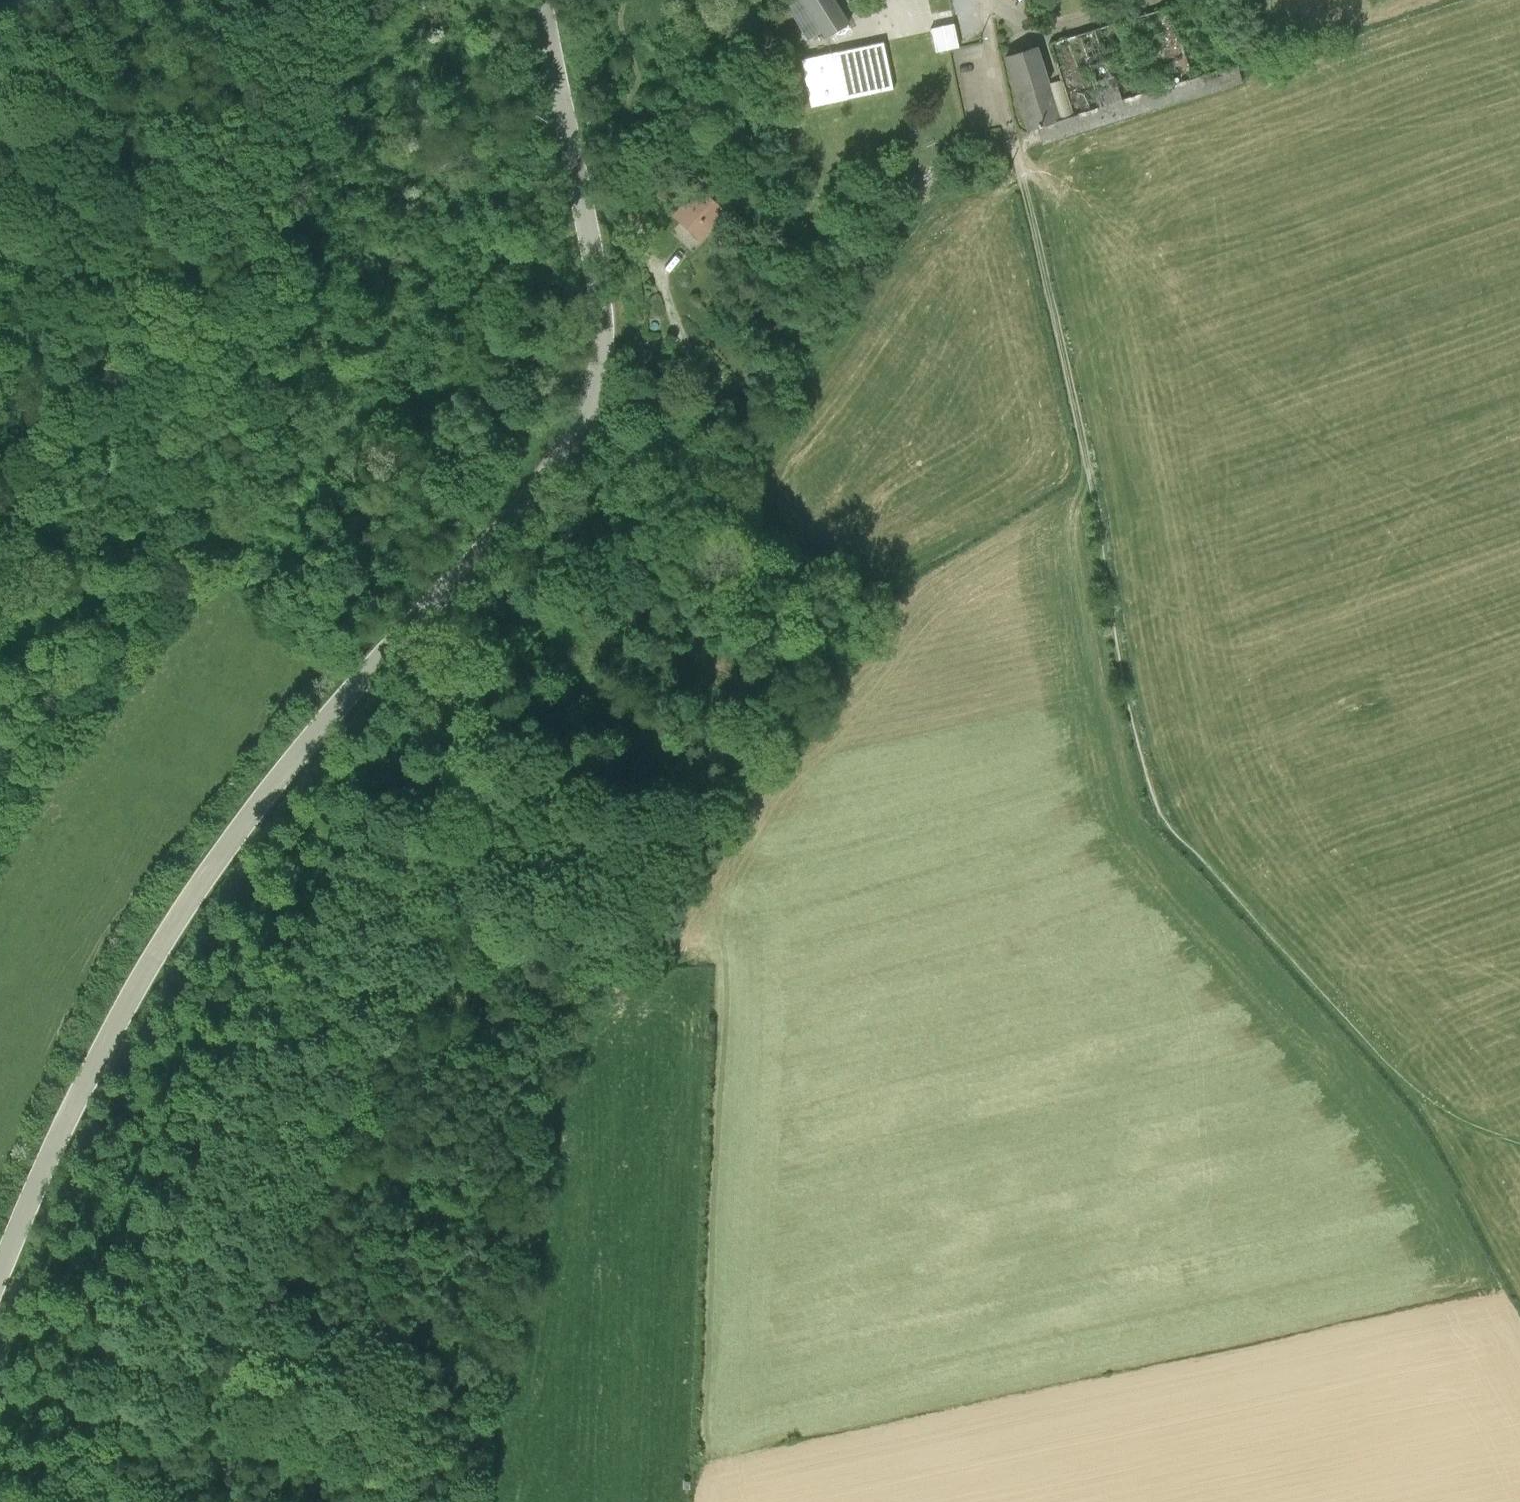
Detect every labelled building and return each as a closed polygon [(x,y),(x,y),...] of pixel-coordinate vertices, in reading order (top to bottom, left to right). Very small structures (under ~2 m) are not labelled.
[(783,2),(807,39),(819,31),(823,38),(848,22),(834,0),(786,0),(783,2)] [(1036,126),(1192,76),(1168,2),(1046,41),(1058,79),(1047,82),(1036,45),(1004,56),(1027,129),(1036,126)] [(882,42),(799,59),(809,106),(892,88),(882,42)] [(1192,76),(1036,126),(1041,143),(1239,80),(1234,62),(1192,76)] [(699,187),(673,216),(700,241),(726,213),(699,187)]
